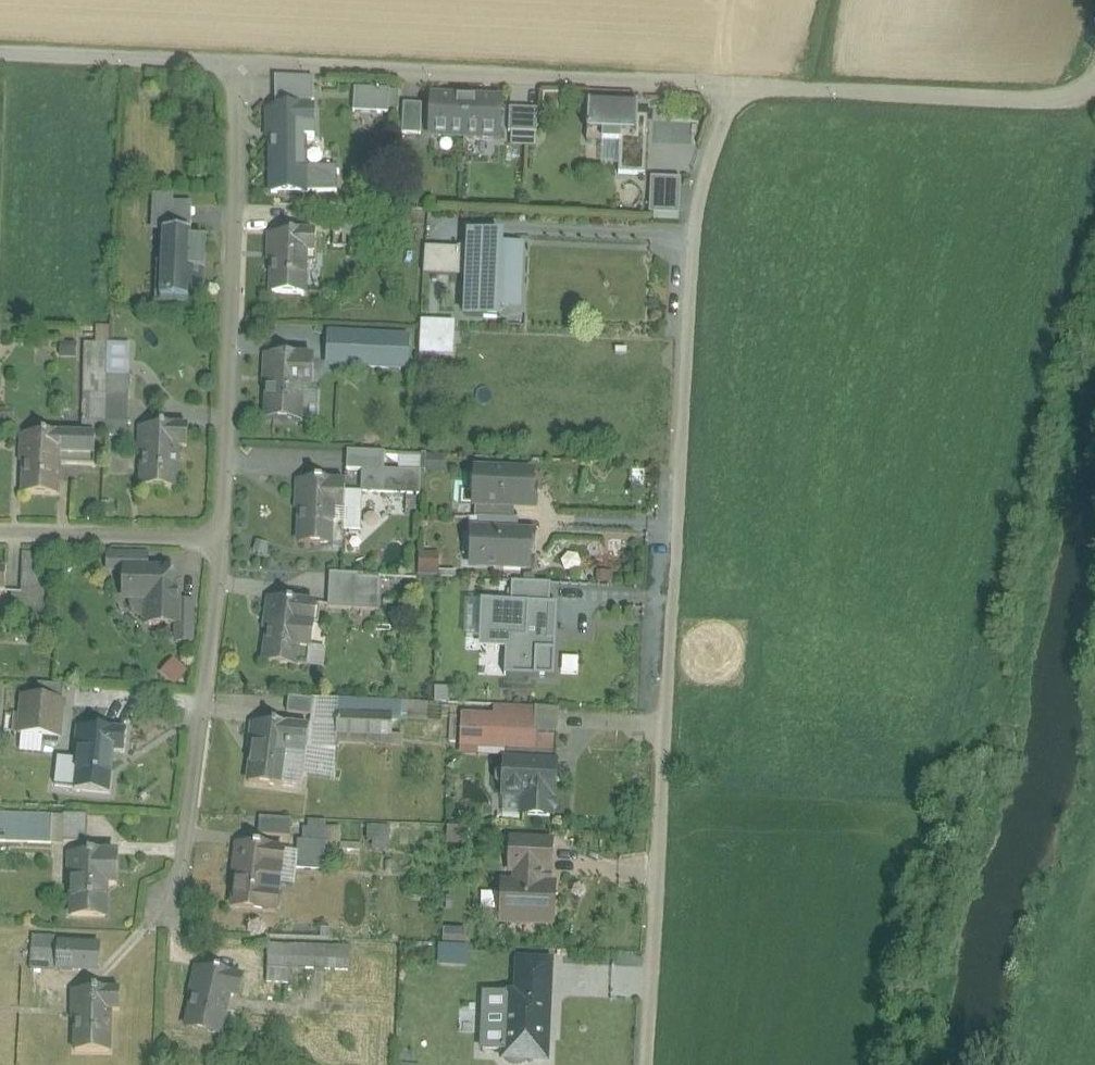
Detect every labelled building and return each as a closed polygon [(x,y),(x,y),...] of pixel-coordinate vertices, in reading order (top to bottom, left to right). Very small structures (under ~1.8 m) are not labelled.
[(314,80),(275,77),(276,102),(314,102),(314,80)] [(390,90),(354,88),(353,112),(388,113),(390,90)] [(430,135),(464,137),(467,98),(432,97),(430,135)] [(502,100),(467,98),(464,137),(500,138),(502,100)] [(590,102),(588,102),(587,143),(620,144),(618,175),(645,175),(648,118),(638,118),(638,104),(636,104),(636,105),(590,104),(590,102)] [(422,105),(404,104),(402,134),(421,135),(422,105)] [(314,107),(286,107),(286,110),(266,110),(266,129),(271,129),(271,193),(305,193),(305,192),(305,168),(305,167),(307,166),(307,152),(304,152),(304,138),(314,137),(314,107)] [(538,110),(509,109),(509,133),(537,134),(538,110)] [(337,167),(305,168),(305,192),(337,192),(337,167)] [(681,179),(651,177),(649,214),(679,215),(681,179)] [(173,194),(152,194),(151,230),(161,230),(163,231),(191,231),(191,204),(173,204),(173,194)] [(395,223),(334,221),(333,247),(356,247),(356,241),(394,242),(395,223)] [(191,232),(163,231),(160,299),(188,300),(188,290),(191,290),(191,294),(203,294),(205,239),(194,239),(194,242),(190,242),(191,232)] [(290,235),(269,234),(269,251),(273,252),(272,293),(304,294),(305,262),(315,262),(316,233),(290,233),(290,235)] [(502,236),(469,235),(466,317),(498,318),(499,294),(519,295),(521,246),(501,245),(502,236)] [(461,249),(425,247),(424,275),(459,277),(461,249)] [(454,332),(421,330),(420,354),(453,356),(454,332)] [(407,338),(354,335),(353,335),(331,334),(330,347),(329,363),(406,367),(407,338)] [(95,434),(105,434),(109,344),(85,343),(82,433),(95,434)] [(130,344),(109,344),(105,434),(127,436),(130,344)] [(312,358),(286,356),(286,359),(265,357),(264,375),(268,376),(266,417),(299,419),(301,387),(311,387),(312,358)] [(161,425),(161,427),(140,426),(139,445),(143,445),(141,487),(175,488),(177,447),(187,447),(188,426),(161,425)] [(42,434),(22,434),(21,452),(25,452),(24,494),(57,495),(58,464),(59,453),(69,454),(69,433),(43,432),(42,434)] [(82,433),(69,433),(69,454),(59,453),(58,464),(94,465),(96,434),(82,433)] [(384,453),(346,452),(345,469),(362,470),(362,469),(383,470),(384,453)] [(408,471),(362,470),(361,492),(407,493),(408,471)] [(532,473),(483,471),(483,486),(476,486),(475,505),(514,507),(534,507),(535,490),(531,489),(532,473)] [(345,482),(316,481),(316,483),(297,482),(296,501),(300,501),(299,542),(342,544),(343,529),(345,491),(345,482)] [(361,492),(345,491),(343,529),(360,529),(362,492),(361,492)] [(514,507),(475,505),(475,518),(514,520),(514,507)] [(475,518),(474,518),(474,526),(518,528),(518,520),(514,520),(475,518)] [(530,528),(518,528),(474,526),(468,526),(467,568),(529,570),(530,528)] [(266,544),(255,542),(252,552),(264,555),(266,544)] [(47,554),(23,553),(21,593),(20,613),(19,630),(33,630),(33,620),(44,620),(47,554)] [(147,555),(108,555),(108,571),(125,571),(125,569),(147,570),(147,555)] [(147,570),(125,569),(125,571),(125,599),(131,599),(131,604),(132,609),(133,611),(136,614),(138,616),(143,617),(148,617),(148,623),(176,624),(178,624),(178,602),(178,583),(166,570),(147,570)] [(359,575),(330,573),(328,608),(379,611),(380,579),(359,578),(359,575)] [(548,582),(512,581),(511,600),(548,602),(548,582)] [(511,600),(483,599),(482,647),(507,648),(506,671),(553,672),(556,602),(548,602),(511,600)] [(316,604),(289,601),(288,603),(267,600),(264,620),(269,620),(264,661),(308,667),(316,604)] [(193,603),(178,602),(178,624),(176,624),(176,641),(192,642),(193,603)] [(160,670),(174,683),(187,669),(173,656),(160,670)] [(63,686),(38,684),(37,697),(61,700),(63,686)] [(37,697),(24,696),(22,715),(20,733),(20,734),(58,738),(61,700),(37,697)] [(313,700),(289,696),(287,712),(311,715),(313,700)] [(406,701),(408,716),(427,713),(425,699),(406,701)] [(378,704),(339,702),(338,716),(377,717),(378,704)] [(533,747),(535,708),(495,707),(495,718),(463,717),(463,744),(506,747),(506,746),(533,747)] [(559,710),(535,708),(533,747),(544,748),(545,734),(557,735),(559,710)] [(22,715),(15,714),(13,732),(20,733),(22,715)] [(377,717),(338,716),(337,733),(392,735),(392,718),(377,717)] [(273,723),(273,725),(252,722),(249,741),(254,741),(248,782),(301,789),(309,727),(273,723)] [(98,730),(77,728),(75,747),(80,747),(75,788),(109,792),(113,751),(123,752),(125,731),(98,728),(98,730)] [(544,748),(533,747),(506,746),(506,747),(506,763),(556,765),(557,735),(545,734),(544,748)] [(556,765),(506,763),(505,771),(500,770),(496,774),(496,782),(499,786),(504,786),(504,794),(525,796),(524,816),(550,817),(550,813),(554,813),(557,810),(557,804),(555,800),(551,800),(551,797),(554,797),(556,765)] [(88,814),(64,814),(64,842),(87,842),(88,814)] [(2,815),(1,828),(0,828),(0,841),(51,843),(53,816),(2,815)] [(292,820),(260,817),(258,834),(291,836),(292,820)] [(392,842),(394,824),(307,817),(307,828),(326,830),(326,836),(392,842)] [(307,828),(304,828),(303,841),(299,840),(298,848),(296,867),(323,869),(326,836),(326,830),(307,828)] [(551,843),(512,841),(511,871),(543,873),(550,873),(551,843)] [(284,849),(254,846),(254,848),(236,845),(233,864),(238,865),(232,906),(276,911),(284,849)] [(298,848),(284,847),(281,885),(295,886),(296,867),(298,848)] [(117,853),(88,853),(88,855),(68,855),(68,874),(72,874),(71,915),(106,916),(106,884),(116,884),(117,853)] [(543,873),(515,872),(515,883),(503,883),(502,922),(552,924),(554,885),(542,885),(543,873)] [(465,928),(442,927),(441,943),(464,944),(465,928)] [(55,937),(33,936),(32,949),(55,950),(55,937)] [(100,946),(58,945),(58,950),(57,967),(98,969),(100,946)] [(290,946),(268,945),(267,982),(288,983),(289,968),(290,946)] [(439,964),(471,964),(471,945),(439,945),(439,964)] [(349,948),(290,946),(289,968),(348,971),(349,948)] [(55,950),(32,949),(31,971),(57,972),(57,967),(58,950),(55,950)] [(517,994),(549,996),(550,963),(519,961),(517,994)] [(216,973),(196,968),(191,986),(196,987),(186,1028),(219,1035),(229,995),(238,997),(243,977),(216,970),(216,973)] [(120,989),(93,989),(93,991),(72,990),(71,1010),(76,1010),(75,1051),(109,1052),(110,1011),(120,1011),(120,989)] [(503,1052),(506,994),(485,993),(483,1051),(503,1052)] [(506,994),(503,1052),(503,1058),(508,1063),(511,1064),(520,1064),(524,1063),(527,1060),(546,1061),(549,996),(517,994),(506,994)]
